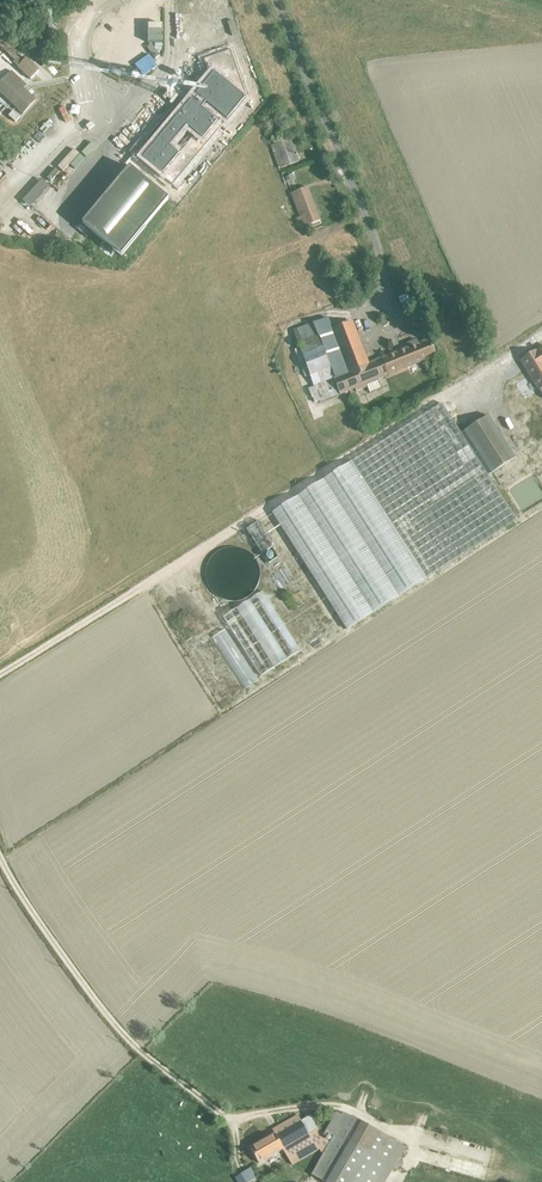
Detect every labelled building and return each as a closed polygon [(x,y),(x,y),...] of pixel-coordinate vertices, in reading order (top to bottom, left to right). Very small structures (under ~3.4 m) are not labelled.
[(31,79),(40,70),(27,58),(23,62),(1,41),(0,42),(0,46),(15,61),(13,63),(31,79)] [(23,114),(36,99),(24,88),(27,85),(12,70),(0,83),(0,93),(23,114)] [(232,104),(244,93),(234,82),(222,93),(232,104)] [(215,110),(222,117),(232,105),(225,99),(215,110)] [(100,137),(143,174),(155,161),(160,166),(183,140),(147,108),(134,124),(121,112),(100,137)] [(13,111),(8,116),(16,123),(21,117),(13,111)] [(271,146),(280,169),(300,162),(291,138),(271,146)] [(74,149),(58,167),(63,172),(79,154),(74,149)] [(129,167),(82,223),(121,256),(168,200),(129,167)] [(57,169),(48,179),(51,182),(60,172),(57,169)] [(49,187),(42,180),(23,201),(31,208),(49,187)] [(296,218),(300,228),(321,220),(308,186),(291,193),(300,216),(296,218)] [(355,389),(356,392),(368,387),(370,393),(381,389),(378,380),(437,357),(430,338),(418,343),(417,340),(407,344),(408,347),(369,362),(353,321),(333,329),(329,318),(294,330),(320,402),(355,389)] [(520,361),(539,391),(540,390),(541,393),(541,347),(520,361)] [(348,630),(518,521),(442,403),(273,513),(348,630)] [(489,416),(464,432),(492,474),(516,458),(489,416)] [(276,546),(260,521),(247,529),(263,554),(276,546)] [(263,592),(223,617),(261,676),(301,651),(263,592)] [(326,1181),(386,1181),(406,1147),(346,1113),(343,1113),(342,1114),(336,1111),(326,1131),(334,1135),(330,1142),(319,1130),(311,1115),(301,1121),(298,1115),(272,1129),(274,1133),(250,1147),(259,1163),(284,1150),(293,1165),(320,1150),(323,1155),(312,1174),(326,1181)] [(238,1181),(255,1181),(257,1181),(256,1178),(258,1177),(251,1167),(235,1178),(238,1181)]
